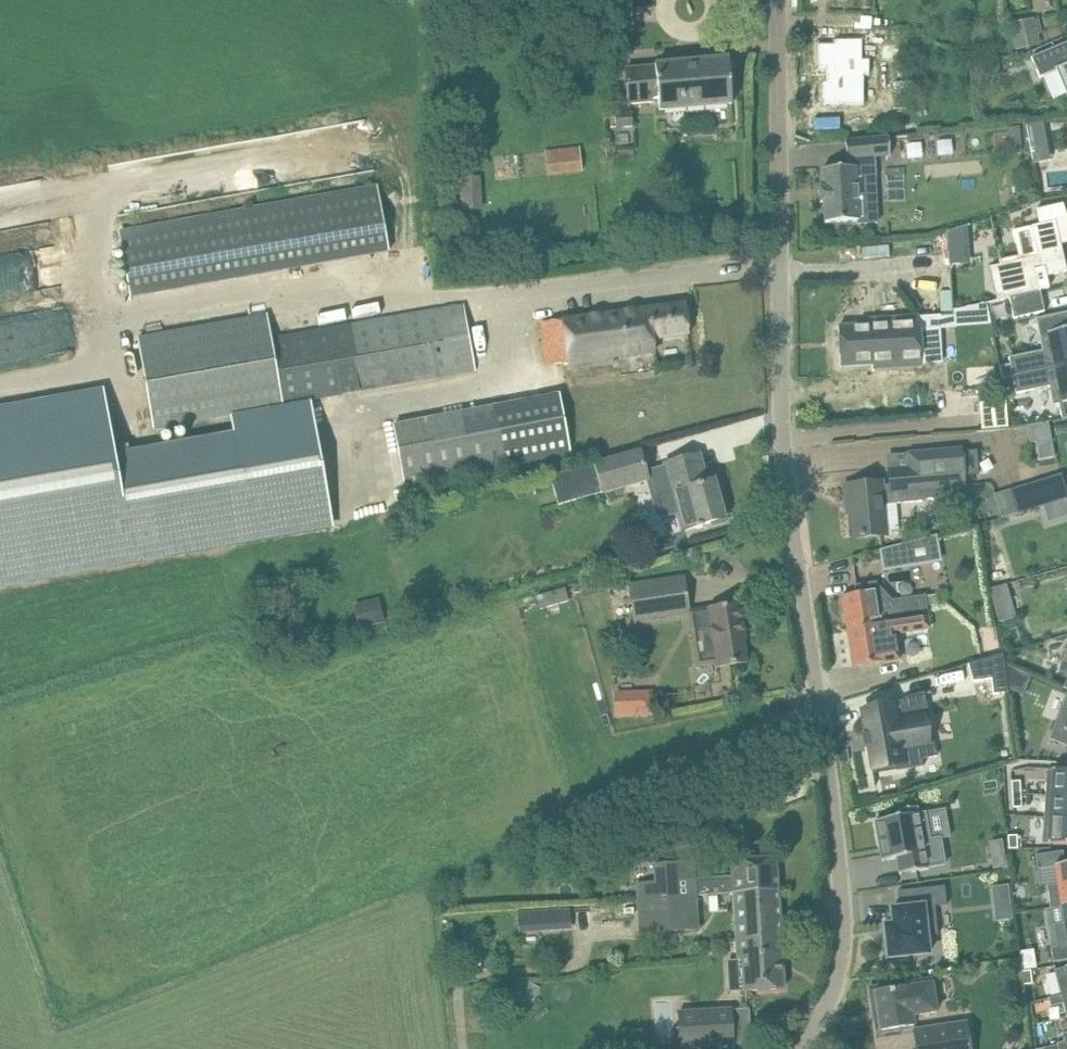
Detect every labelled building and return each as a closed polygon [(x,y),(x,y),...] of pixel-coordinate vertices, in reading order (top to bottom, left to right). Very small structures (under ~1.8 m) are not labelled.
[(614,15),(632,14),(631,0),(613,0),(614,15)] [(1044,42),(1038,16),(1017,20),(1023,47),(1044,42)] [(824,67),(816,67),(817,83),(825,83),(826,104),(855,102),(855,98),(870,97),(869,71),(863,71),(861,36),(822,39),(824,67)] [(1040,79),(1059,71),(1066,89),(1066,44),(1031,59),(1040,79)] [(659,102),(660,109),(732,103),(729,59),(627,66),(630,104),(659,102)] [(632,113),(615,114),(616,127),(633,125),(632,113)] [(1029,137),(1046,134),(1044,122),(1027,124),(1029,137)] [(1010,125),(1013,151),(1023,149),(1020,124),(1010,125)] [(823,189),(820,189),(820,191),(821,199),(820,199),(820,201),(824,201),(825,222),(858,220),(878,219),(877,198),(875,177),(876,177),(875,155),(890,155),(889,137),(846,139),(847,158),(854,158),(854,166),(822,168),(823,189)] [(579,147),(544,151),(546,173),(547,175),(582,172),(579,147)] [(523,152),(525,170),(539,169),(538,151),(523,152)] [(120,232),(131,296),(387,252),(376,188),(120,232)] [(1066,243),(1066,217),(1063,203),(1036,209),(1040,226),(1032,228),(1038,256),(989,267),(997,301),(1009,298),(1040,291),(1041,291),(1040,289),(1049,287),(1046,276),(1066,271),(1061,244),(1066,243)] [(950,242),(919,244),(923,315),(954,313),(951,263),(950,242)] [(1040,291),(1009,298),(1014,318),(1045,311),(1040,291)] [(689,334),(685,303),(540,320),(545,363),(568,360),(569,366),(612,361),(612,355),(654,350),(653,338),(689,334)] [(153,426),(282,404),(282,405),(473,372),(461,304),(270,337),(266,314),(137,337),(153,426)] [(1013,377),(1066,365),(1066,312),(1036,318),(1042,350),(1009,357),(1010,364),(999,366),(1002,379),(1013,377)] [(892,317),(871,318),(871,324),(873,363),(874,369),(895,367),(921,366),(937,365),(935,327),(954,326),(954,325),(954,313),(923,315),(918,316),(892,317)] [(871,324),(839,326),(841,365),(873,363),(871,324)] [(1013,377),(1016,393),(1049,386),(1053,405),(1059,404),(1062,419),(1066,418),(1066,365),(1013,377)] [(102,390),(0,408),(0,581),(330,524),(310,404),(231,418),(234,435),(114,456),(102,390)] [(574,459),(559,391),(393,425),(408,492),(574,459)] [(1005,400),(979,403),(982,428),(1008,426),(1005,400)] [(870,483),(848,485),(853,537),(875,535),(886,534),(886,530),(899,529),(897,502),(922,499),(922,498),(921,488),(947,486),(965,484),(964,475),(979,474),(977,450),(962,451),(962,447),(907,453),(909,468),(888,470),(890,484),(881,485),(881,482),(870,483)] [(592,464),(549,476),(558,505),(600,493),(600,494),(640,483),(646,481),(643,472),(638,452),(592,464)] [(672,492),(652,498),(657,514),(663,518),(679,514),(683,529),(702,524),(725,518),(725,515),(730,514),(725,495),(720,497),(715,480),(708,481),(700,453),(679,459),(664,463),(665,466),(672,492)] [(1066,496),(1061,477),(1011,493),(1017,512),(1066,496)] [(898,544),(880,549),(884,569),(902,566),(898,544)] [(688,613),(682,578),(629,587),(634,621),(688,613)] [(857,593),(842,595),(848,630),(879,626),(879,625),(894,623),(927,618),(926,606),(937,604),(936,594),(924,596),(892,600),(890,601),(873,583),(855,586),(857,593)] [(374,599),(351,605),(357,628),(380,622),(374,599)] [(746,662),(743,638),(745,638),(740,603),(709,608),(711,626),(692,629),(697,665),(717,662),(718,666),(746,662)] [(879,625),(879,626),(848,630),(853,666),(899,659),(895,633),(929,628),(927,618),(879,625)] [(1003,653),(968,663),(969,664),(973,680),(991,677),(993,694),(1007,692),(1009,691),(1003,653)] [(654,690),(616,691),(616,714),(655,712),(654,690)] [(1049,739),(1066,746),(1066,694),(1049,739)] [(869,709),(862,711),(866,733),(862,734),(864,746),(868,746),(869,751),(870,756),(872,768),(873,768),(896,764),(897,770),(924,765),(922,757),(920,743),(927,742),(923,718),(923,716),(908,718),(905,700),(904,698),(869,709)] [(1045,795),(1066,796),(1066,770),(1047,769),(1045,795)] [(976,858),(1006,858),(1003,776),(973,777),(976,858)] [(1020,781),(1012,781),(1012,794),(1021,794),(1020,781)] [(1021,794),(1012,794),(1013,807),(1022,807),(1021,794)] [(1044,817),(1066,818),(1066,796),(1045,795),(1044,817)] [(918,806),(899,809),(900,816),(875,820),(880,845),(885,844),(888,859),(909,855),(912,871),(929,868),(929,867),(945,864),(941,838),(930,839),(925,813),(919,814),(918,806)] [(1042,843),(1066,844),(1066,818),(1044,817),(1042,843)] [(1017,835),(1008,836),(1009,848),(1018,848),(1017,835)] [(1036,855),(1038,869),(1054,866),(1057,883),(1047,885),(1051,907),(1066,905),(1066,863),(1065,863),(1063,851),(1036,855)] [(694,895),(734,893),(777,890),(775,857),(731,860),(733,880),(693,882),(692,862),(655,864),(656,882),(640,883),(642,899),(694,895)] [(978,875),(989,959),(1017,955),(1005,871),(978,875)] [(935,905),(946,904),(944,885),(898,890),(900,907),(891,908),(893,923),(884,924),(888,957),(929,952),(927,935),(938,933),(935,905)] [(777,890),(734,893),(736,938),(780,935),(777,890)] [(641,916),(642,930),(644,930),(644,932),(696,929),(694,895),(642,899),(643,916),(641,916)] [(1051,907),(1051,908),(1061,907),(1064,923),(1053,924),(1057,946),(1051,947),(1053,962),(1066,959),(1066,905),(1051,907)] [(517,933),(570,931),(569,906),(516,908),(517,933)] [(742,959),(744,991),(783,988),(780,935),(736,938),(738,959),(742,959)] [(1054,970),(1061,995),(1066,993),(1066,966),(1054,970)] [(1031,970),(1022,971),(1024,984),(1032,983),(1031,970)] [(516,976),(509,1001),(532,1008),(539,983),(516,976)] [(937,1014),(931,978),(869,987),(873,1013),(879,1012),(881,1029),(913,1024),(913,1018),(937,1014)] [(1049,998),(1051,1006),(1063,1003),(1066,1016),(1066,993),(1061,995),(1049,998)] [(734,1043),(732,1009),(678,1012),(680,1046),(734,1043)] [(966,1022),(914,1030),(917,1048),(970,1048),(966,1022)] [(1057,1043),(1057,1044),(1066,1041),(1066,1032),(1062,1033),(1064,1041),(1057,1043)]
